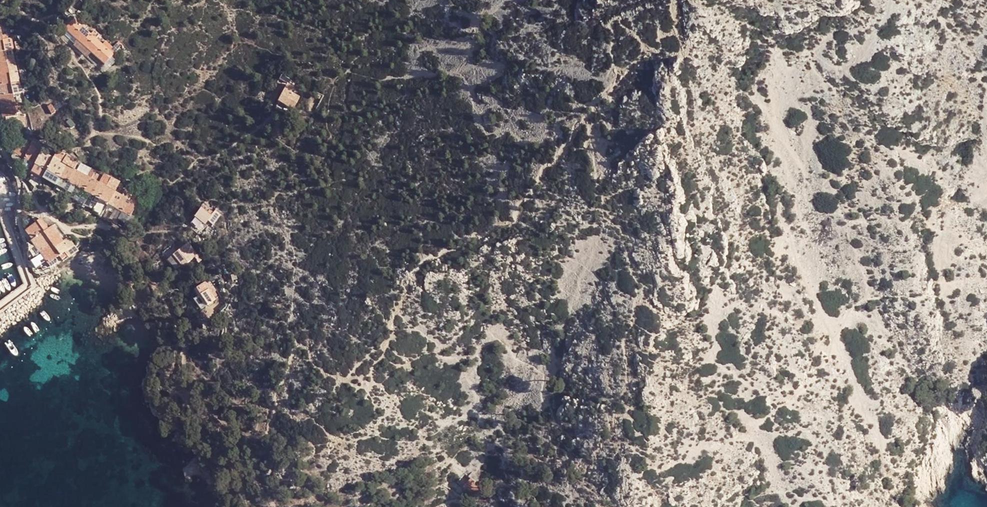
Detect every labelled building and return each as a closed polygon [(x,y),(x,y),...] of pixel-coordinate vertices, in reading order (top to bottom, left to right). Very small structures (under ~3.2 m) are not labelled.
[(9,36),(8,26),(1,27),(2,37),(9,36)] [(70,32),(77,39),(83,32),(76,26),(70,32)] [(90,39),(83,32),(77,39),(75,40),(82,47),(90,39)] [(10,38),(2,40),(5,51),(6,61),(14,60),(10,38)] [(82,47),(89,54),(97,45),(90,39),(82,47)] [(71,44),(78,51),(82,47),(75,40),(71,44)] [(97,45),(89,54),(103,67),(110,58),(97,45)] [(78,51),(85,58),(89,54),(82,47),(78,51)] [(98,71),(103,67),(89,54),(85,58),(98,71)] [(6,61),(9,73),(16,71),(14,60),(6,61)] [(9,73),(6,61),(0,63),(0,74),(9,73)] [(9,73),(11,83),(18,82),(16,71),(9,73)] [(11,83),(9,73),(0,74),(0,85),(11,83)] [(13,94),(11,83),(0,85),(0,96),(13,94)] [(296,107),(299,98),(287,91),(282,100),(296,107)] [(1,107),(15,104),(13,94),(0,96),(0,103),(1,107)] [(1,107),(3,118),(5,118),(17,116),(15,104),(1,107)] [(23,104),(15,104),(17,116),(25,115),(23,104)] [(5,118),(6,124),(26,121),(25,115),(17,116),(5,118)] [(31,148),(20,142),(16,141),(11,150),(15,151),(13,155),(24,160),(31,148)] [(32,144),(31,148),(24,160),(35,166),(41,153),(43,149),(32,144)] [(41,153),(35,166),(46,172),(53,160),(41,153)] [(57,153),(53,160),(64,166),(68,158),(57,153)] [(79,163),(68,158),(64,166),(66,167),(75,171),(79,163)] [(53,160),(46,172),(59,179),(66,167),(64,166),(53,160)] [(79,163),(75,171),(82,176),(87,178),(92,170),(79,163)] [(66,167),(59,179),(67,184),(75,171),(66,167)] [(92,170),(87,178),(90,179),(92,181),(95,175),(96,172),(92,170)] [(75,171),(67,184),(75,188),(82,176),(75,171)] [(98,184),(101,179),(95,175),(92,181),(98,184)] [(75,188),(83,192),(90,179),(87,178),(82,176),(75,188)] [(98,184),(91,197),(99,201),(107,188),(115,193),(119,185),(102,176),(101,179),(98,184)] [(91,197),(98,184),(92,181),(90,179),(83,192),(91,197)] [(107,188),(99,201),(108,206),(115,193),(107,188)] [(124,192),(122,197),(115,210),(122,213),(129,200),(131,196),(132,195),(124,192)] [(122,197),(115,193),(108,206),(115,210),(122,197)] [(131,196),(129,200),(138,205),(140,201),(131,196)] [(122,213),(131,218),(138,205),(129,200),(122,213)] [(202,209),(196,218),(206,225),(207,223),(212,215),(202,209)] [(191,224),(201,231),(206,225),(196,218),(191,224)] [(24,232),(31,241),(44,232),(37,223),(31,227),(24,232)] [(31,242),(39,254),(53,244),(61,255),(73,245),(68,237),(62,242),(50,227),(44,232),(31,241),(31,242)] [(39,254),(48,266),(56,259),(61,255),(53,244),(39,254)] [(198,256),(189,245),(176,256),(185,267),(198,256)] [(56,259),(48,266),(51,269),(59,263),(56,259)] [(208,283),(205,285),(215,299),(217,297),(208,283)] [(205,285),(198,290),(208,307),(216,301),(205,285)] [(471,478),(458,493),(464,498),(477,484),(471,478)]
